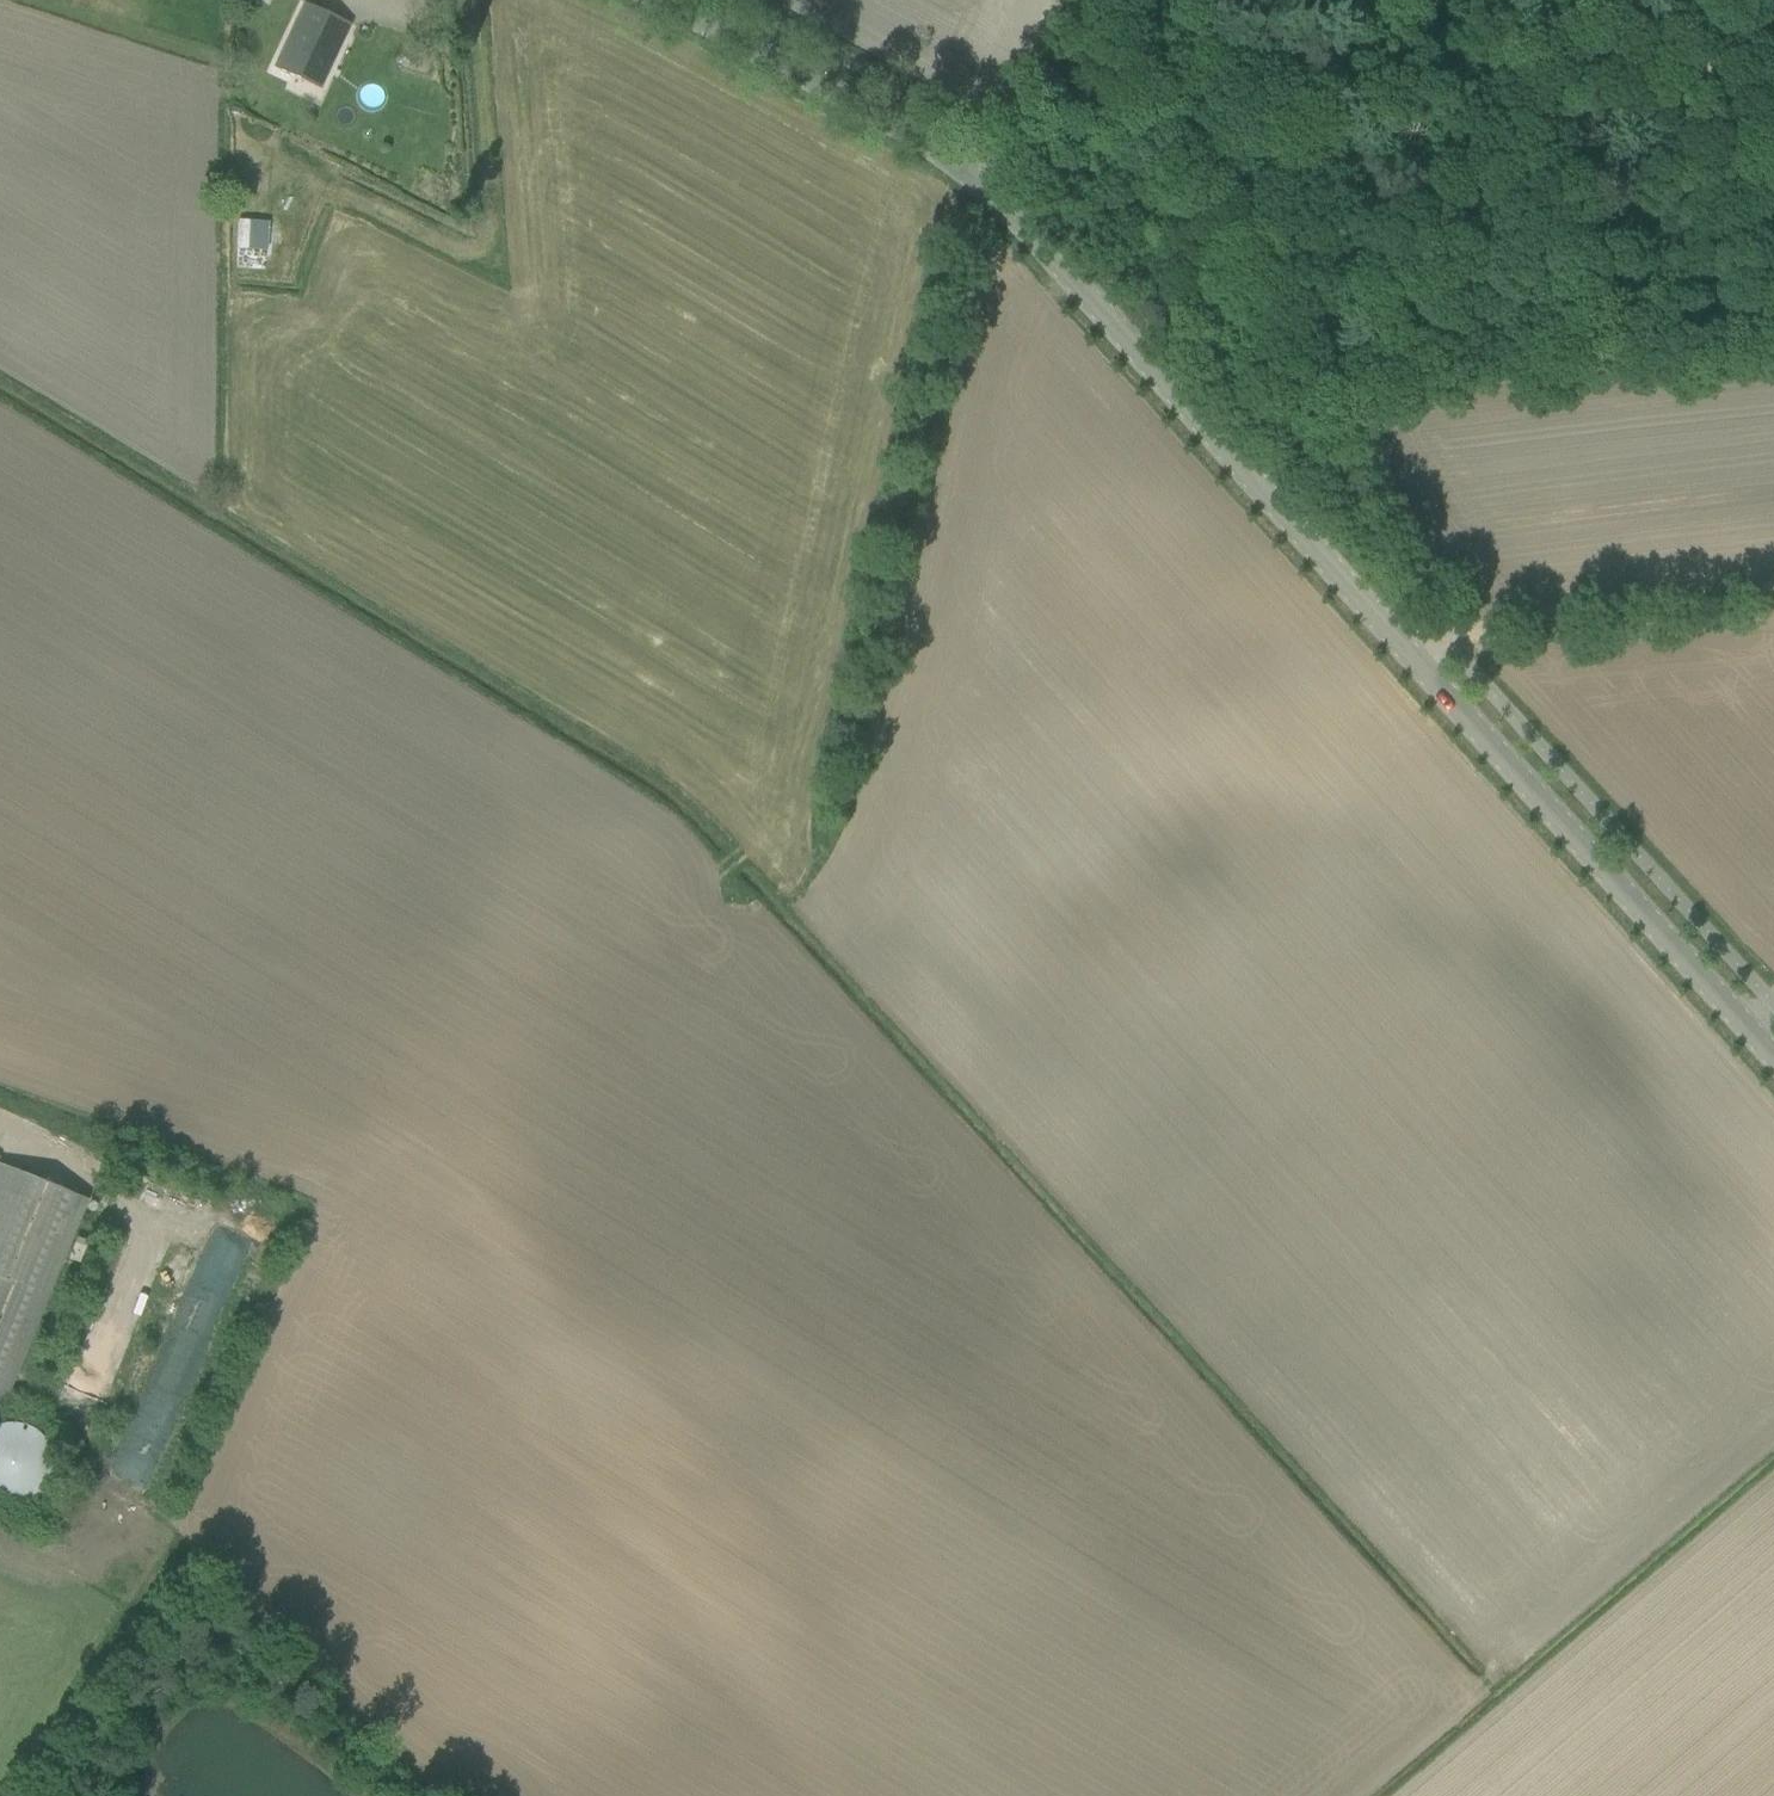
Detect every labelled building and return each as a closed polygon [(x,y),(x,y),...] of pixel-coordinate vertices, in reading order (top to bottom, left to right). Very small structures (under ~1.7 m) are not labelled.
[(306,3),(274,67),(306,83),(322,52),(333,57),(349,24),(306,3)] [(77,1222),(86,1199),(0,1165),(0,1413),(77,1222)] [(6,1505),(13,1505),(19,1504),(24,1502),(30,1499),(35,1497),(39,1492),(43,1488),(46,1483),(49,1477),(50,1472),(51,1465),(52,1461),(51,1456),(49,1450),(46,1444),(43,1439),(40,1436),(34,1431),(29,1428),(25,1426),(20,1425),(15,1424),(10,1424),(3,1424),(0,1425),(0,1504),(6,1505)]
